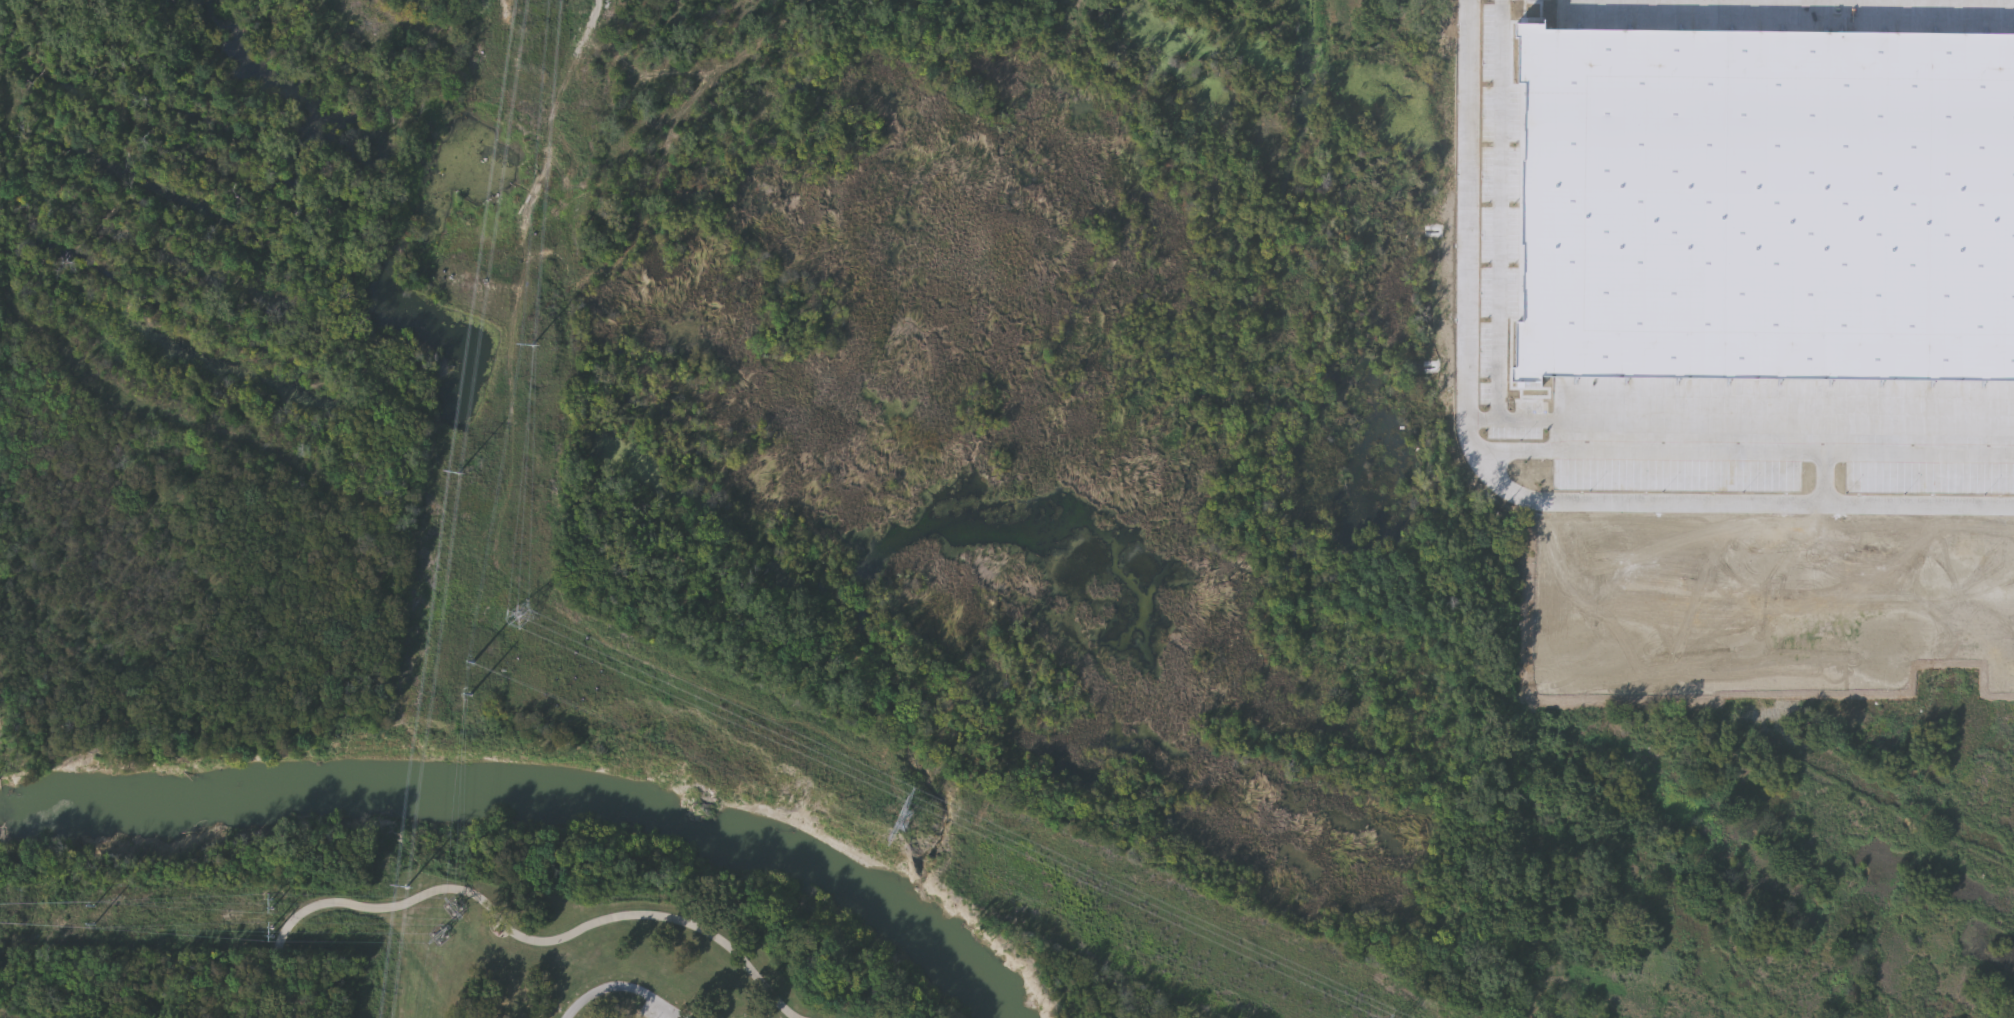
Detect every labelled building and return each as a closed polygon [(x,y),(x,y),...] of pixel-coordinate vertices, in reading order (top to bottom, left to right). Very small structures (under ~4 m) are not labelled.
[(1569,39),(1570,0),(1544,0),(1542,38),(1569,39)] [(1561,135),(1560,109),(1536,109),(1536,135),(1561,135)]
